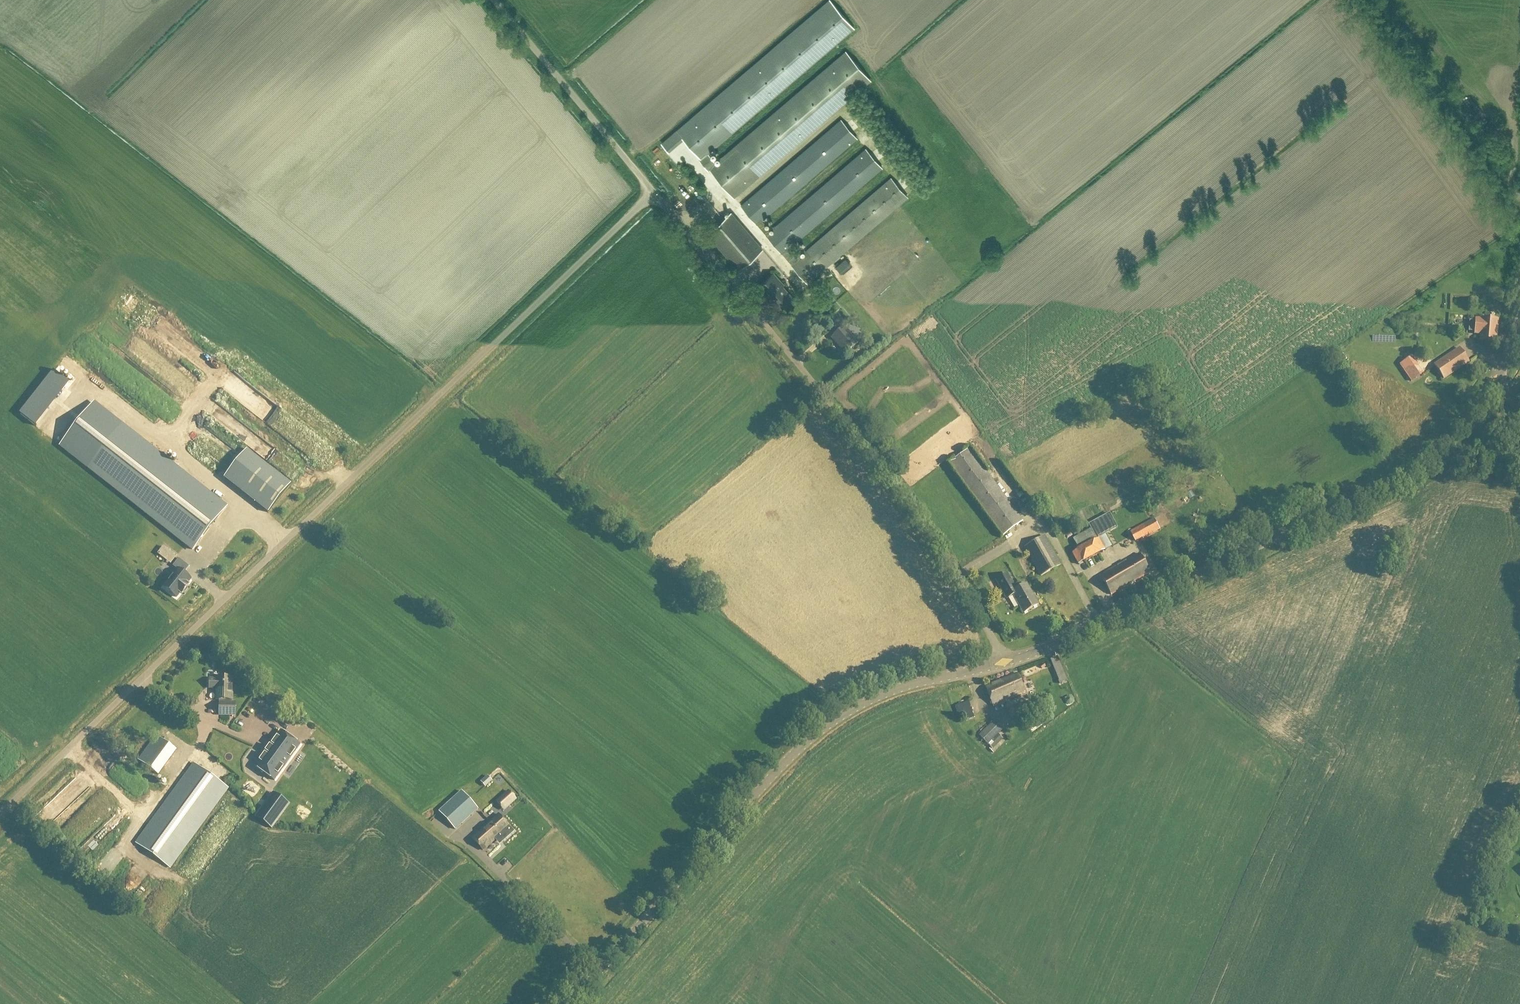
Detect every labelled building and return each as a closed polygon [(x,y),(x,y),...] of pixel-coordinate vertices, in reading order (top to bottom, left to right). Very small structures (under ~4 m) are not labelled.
[(698,159),(706,169),(708,167),(733,196),(869,79),(844,50),(715,162),(707,152),(853,27),(830,0),(828,0),(661,143),(668,151),(683,138),(699,157),(698,159)] [(807,283),(907,196),(891,177),(800,254),(792,244),(882,167),(865,147),(770,229),(762,220),(857,138),(840,118),(740,204),(755,223),(756,222),(767,236),(766,236),(781,253),(792,265),(807,283)] [(904,179),(900,182),(905,189),(909,186),(904,179)] [(706,233),(738,269),(762,249),(730,212),(706,233)] [(779,308),(792,297),(782,285),(783,284),(773,272),(757,286),(765,296),(767,294),(779,308)] [(1479,340),(1495,342),(1497,320),(1481,319),(1481,321),(1475,320),(1474,334),(1480,335),(1479,340)] [(845,354),(858,344),(844,328),(846,327),(840,320),(831,328),(836,334),(832,339),(845,354)] [(1434,366),(1443,379),(1468,363),(1459,349),(1434,366)] [(1413,368),(1406,371),(1412,384),(1419,380),(1413,368)] [(53,372),(20,415),(34,427),(68,384),(53,372)] [(193,551),(226,508),(122,426),(88,468),(193,551)] [(1003,536),(1022,522),(969,450),(949,464),(1003,536)] [(246,451),(224,479),(268,514),(290,485),(246,451)] [(1160,530),(1153,519),(1129,533),(1135,543),(1142,539),(1143,540),(1160,530)] [(1078,565),(1111,548),(1105,538),(1100,540),(1099,539),(1098,539),(1093,532),(1075,542),(1079,549),(1071,554),(1078,565)] [(1044,537),(1024,549),(1041,577),(1060,566),(1044,537)] [(165,560),(170,553),(163,548),(157,555),(165,560)] [(1111,596),(1149,573),(1138,554),(1123,564),(1122,563),(1099,577),(1111,596)] [(186,585),(190,580),(183,574),(188,568),(178,560),(173,567),(177,570),(163,588),(176,598),(180,593),(182,595),(188,586),(186,585)] [(1013,596),(1023,614),(1038,606),(1026,585),(1016,591),(1006,574),(996,580),(1007,599),(1013,596)] [(1005,701),(1024,693),(1016,675),(985,688),(993,708),(1006,703),(1005,701)] [(209,689),(215,689),(216,689),(216,701),(219,701),(218,716),(234,717),(235,704),(232,704),(232,679),(215,679),(215,680),(209,680),(209,689)] [(958,718),(972,713),(969,703),(954,707),(958,718)] [(1018,715),(1029,710),(1026,703),(1015,709),(1018,715)] [(988,745),(1002,731),(993,722),(979,736),(988,745)] [(254,767),(274,782),(300,746),(280,732),(254,767)] [(158,776),(175,751),(155,737),(138,762),(158,776)] [(251,761),(257,751),(251,748),(245,757),(251,761)] [(170,870),(228,790),(193,765),(136,845),(170,870)] [(487,778),(481,783),(485,787),(491,782),(487,778)] [(462,825),(471,816),(477,810),(461,792),(439,813),(455,831),(462,825)] [(508,793),(496,803),(503,811),(515,800),(508,793)] [(283,813),(267,801),(255,818),(271,829),(283,813)] [(499,841),(511,831),(497,815),(470,839),(483,852),(498,839),(499,841)]
